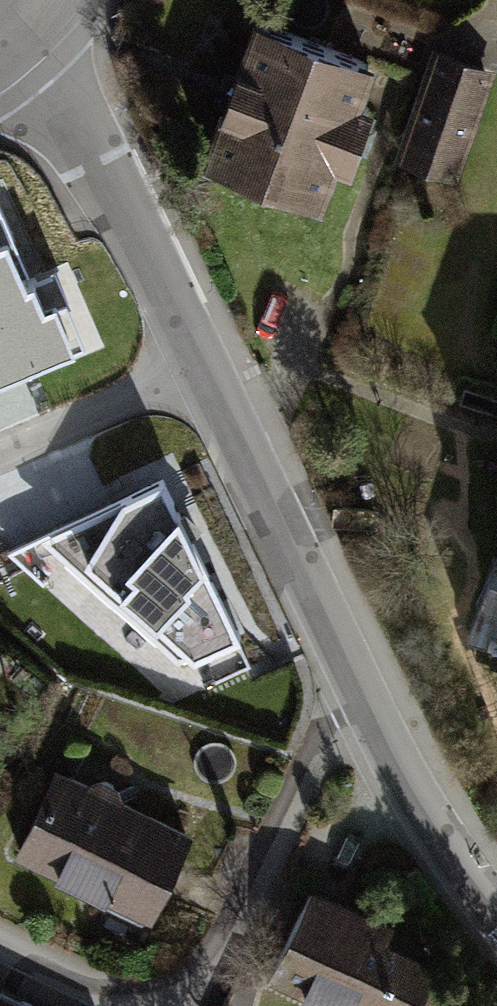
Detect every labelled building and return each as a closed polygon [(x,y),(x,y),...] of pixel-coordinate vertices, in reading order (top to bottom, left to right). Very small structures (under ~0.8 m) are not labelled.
[(388,67),(264,21),(210,167),(334,213),(388,67)] [(491,76),(429,54),(389,167),(451,189),(491,76)] [(0,215),(0,393),(76,361),(57,316),(45,321),(0,215)] [(238,633),(168,482),(11,554),(105,640),(129,614),(179,660),(238,633)] [(194,838),(67,773),(25,854),(153,919),(194,838)] [(319,898),(282,976),(345,1005),(417,1005),(428,985),(441,957),(319,898)] [(428,985),(417,1005),(463,1005),(457,1000),(428,985)]
